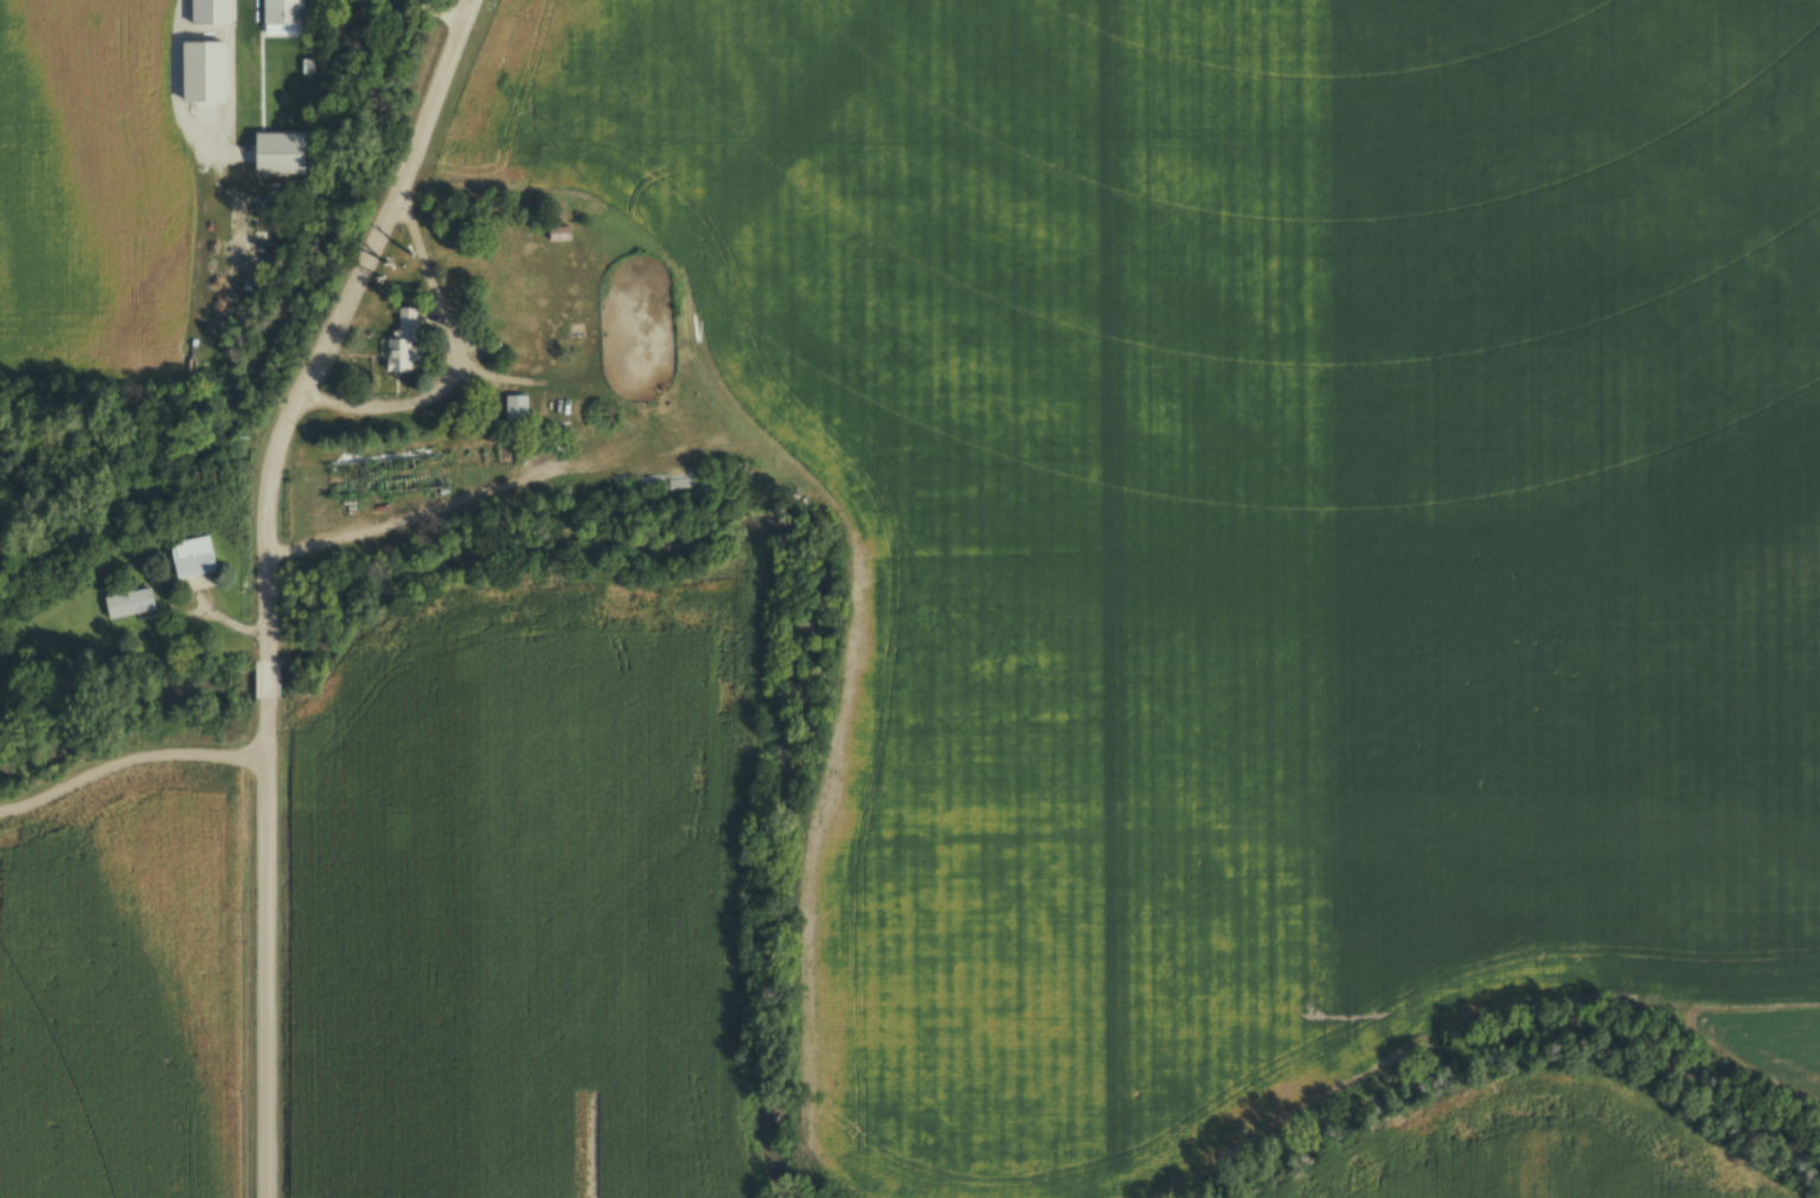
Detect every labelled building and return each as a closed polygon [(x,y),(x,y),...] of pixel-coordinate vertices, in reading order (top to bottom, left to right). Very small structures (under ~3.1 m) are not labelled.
[(299,0),(258,0),(258,29),(262,29),(262,36),(280,36),(280,28),(299,28),(299,0)] [(567,243),(567,225),(546,225),(546,243),(567,243)] [(395,338),(381,338),(381,374),(407,374),(408,359),(415,359),(415,348),(413,348),(413,307),(395,307),(395,338)] [(504,422),(524,422),(524,396),(504,396),(504,422)] [(771,455),(769,447),(747,453),(749,461),(771,455)] [(445,489),(443,457),(322,464),(324,496),(445,489)] [(212,571),(205,535),(165,543),(173,579),(212,571)] [(104,619),(151,610),(147,587),(100,597),(104,619)]
